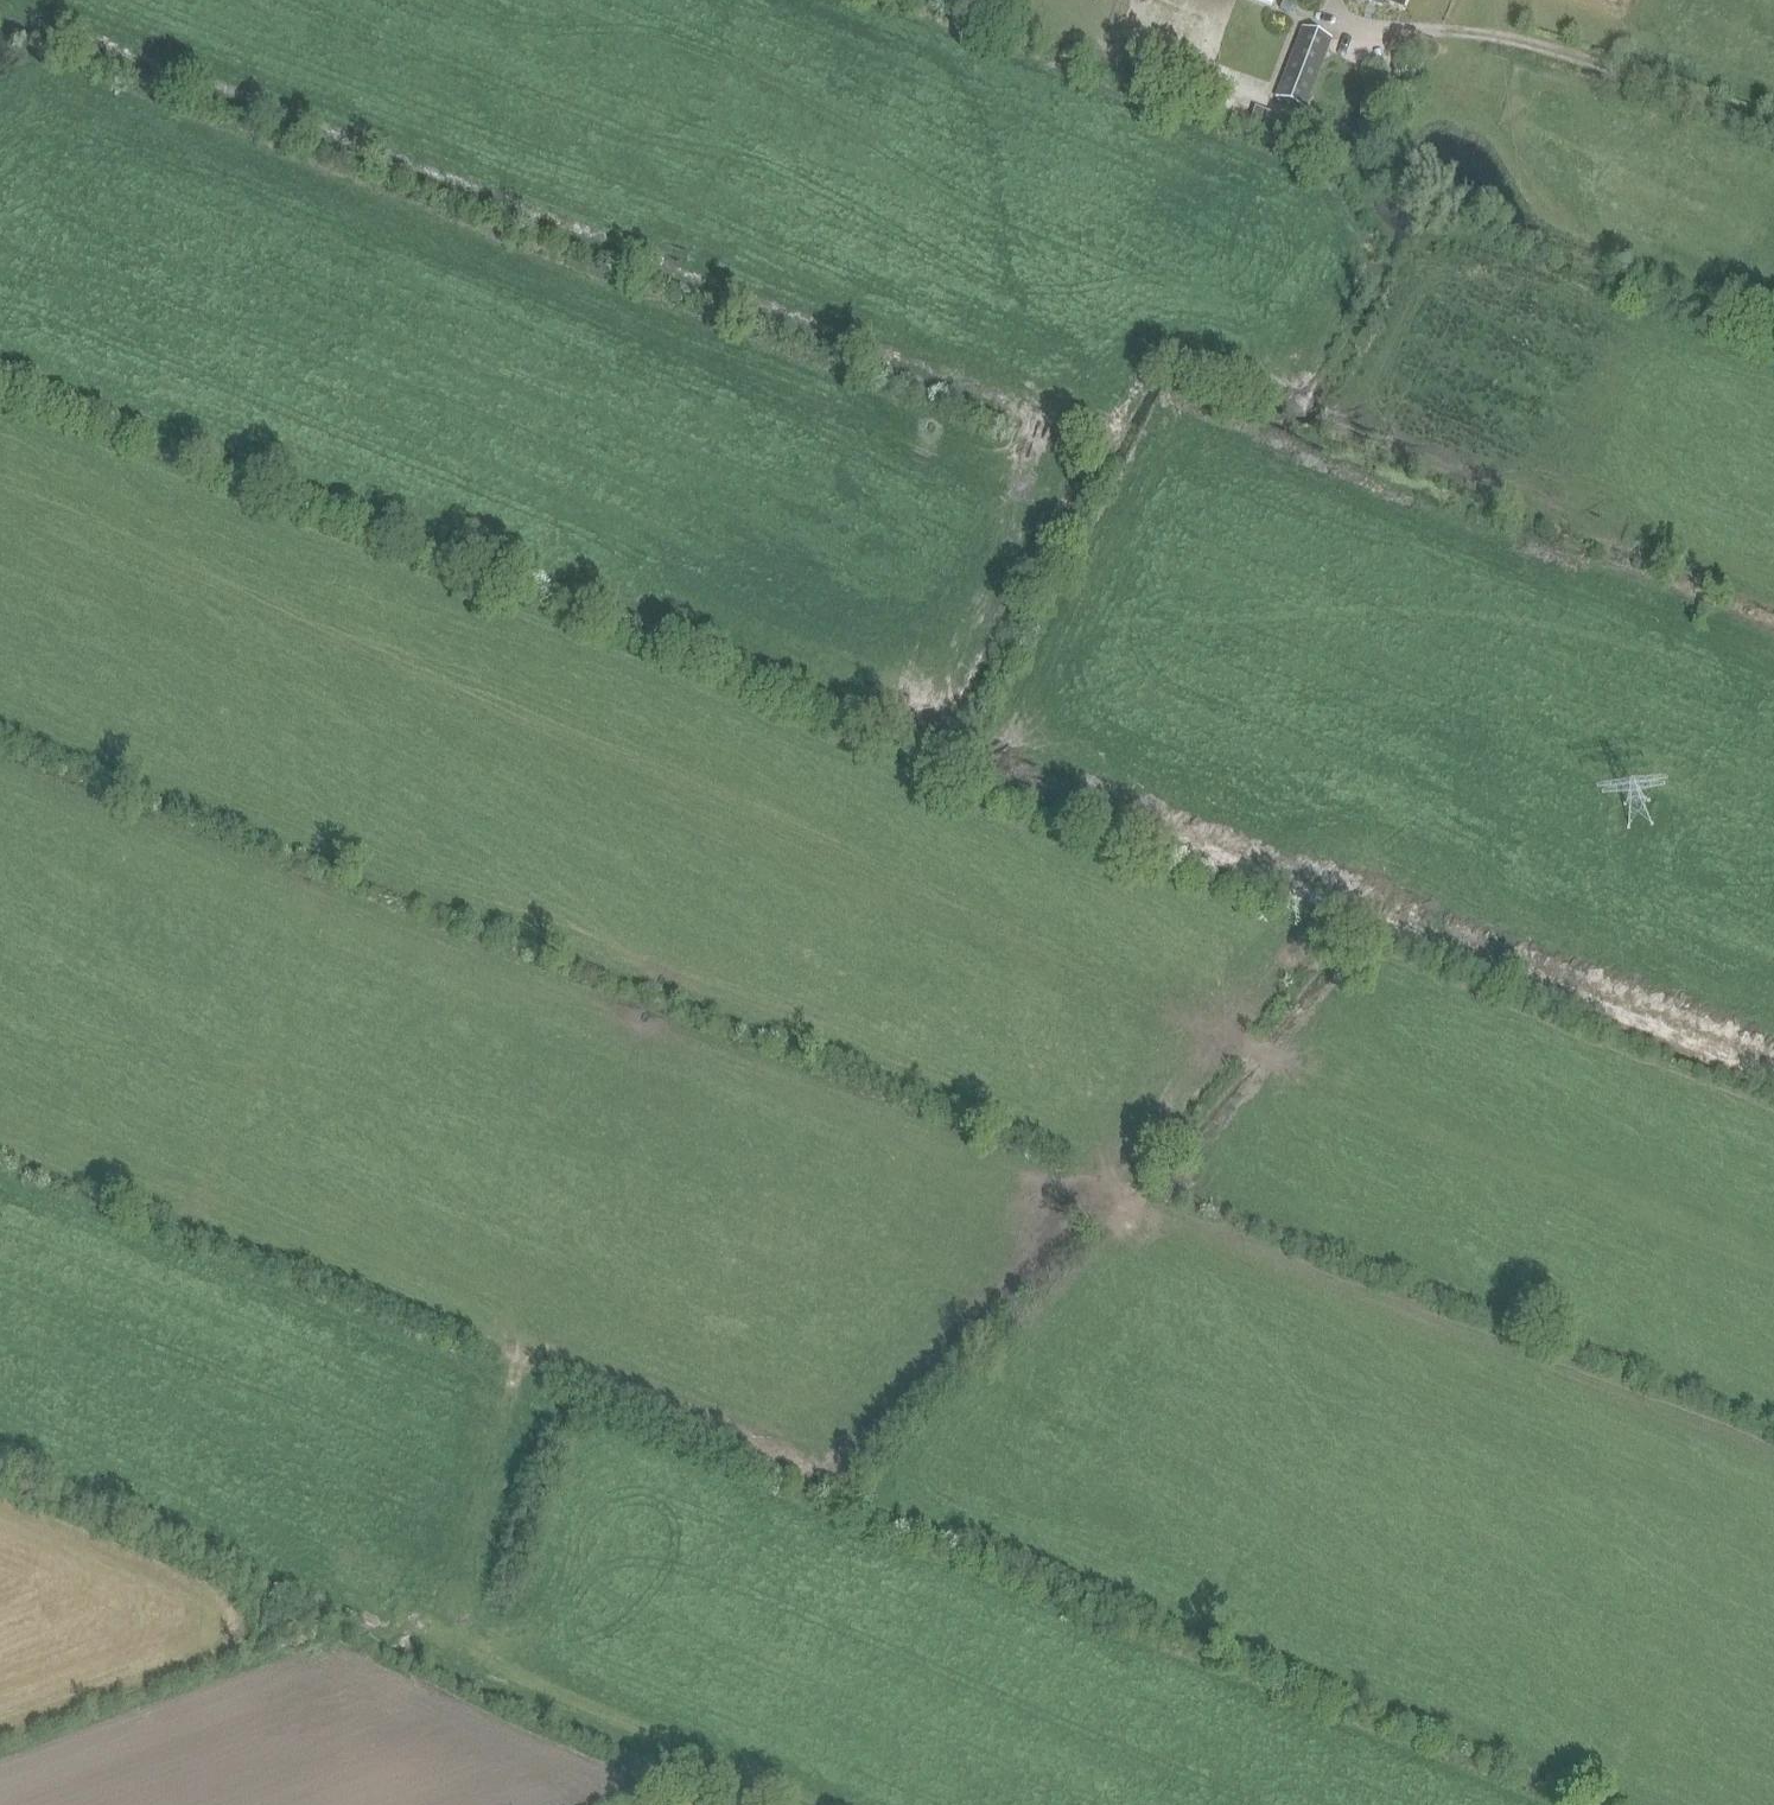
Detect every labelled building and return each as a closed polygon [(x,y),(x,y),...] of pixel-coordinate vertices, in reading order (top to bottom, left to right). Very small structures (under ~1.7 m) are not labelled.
[(1384,2),(1402,9),(1406,0),(1366,0),(1382,6),(1384,2)] [(1302,27),(1275,97),(1304,108),(1331,39),(1302,27)]
